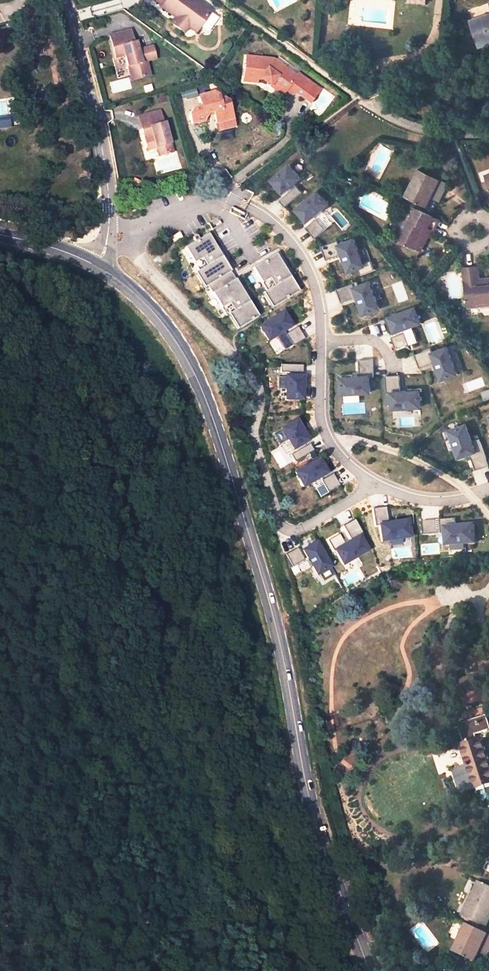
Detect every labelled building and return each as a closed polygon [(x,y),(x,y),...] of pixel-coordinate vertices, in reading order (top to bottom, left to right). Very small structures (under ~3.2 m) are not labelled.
[(158,5),(157,7),(171,17),(167,23),(180,32),(184,26),(192,32),(207,11),(191,0),(151,0),(158,5)] [(472,22),(480,47),(488,44),(488,16),(472,22)] [(134,51),(132,43),(130,43),(126,30),(109,35),(112,45),(109,46),(112,56),(120,54),(124,67),(127,66),(129,75),(131,80),(147,76),(143,61),(152,59),(148,47),(134,51)] [(262,81),(269,84),(281,93),(287,86),(293,90),(291,93),(300,99),(310,86),(295,75),(293,77),(269,60),(244,57),(241,78),(254,80),(255,78),(257,78),(262,81)] [(267,87),(279,96),(281,93),(269,84),(267,87)] [(287,97),(291,93),(293,90),(287,86),(281,93),(287,97)] [(210,94),(195,99),(197,108),(191,110),(186,116),(189,125),(200,122),(203,115),(210,113),(213,124),(230,120),(225,102),(220,100),(216,101),(215,97),(210,94)] [(141,129),(143,140),(146,151),(156,149),(159,148),(160,157),(172,154),(164,123),(162,124),(159,112),(141,117),(144,129),(141,129)] [(230,120),(213,124),(216,132),(232,127),(230,120)] [(300,178),(289,165),(272,180),(283,193),(300,178)] [(419,171),(406,197),(426,207),(431,197),(434,193),(441,196),(447,184),(419,171)] [(302,192),(296,186),(279,201),(285,207),(302,192)] [(328,203),(318,191),(297,210),(307,222),(328,203)] [(431,197),(439,201),(441,196),(434,193),(431,197)] [(411,218),(400,241),(416,249),(426,229),(431,231),(433,232),(439,220),(409,206),(405,215),(411,218)] [(405,215),(394,238),(400,241),(411,218),(405,215)] [(325,229),(316,219),(306,228),(315,239),(325,229)] [(426,229),(416,249),(421,251),(431,231),(426,229)] [(174,242),(182,237),(180,233),(171,237),(174,242)] [(217,249),(208,234),(200,239),(197,235),(193,237),(196,241),(185,248),(226,316),(233,312),(241,327),(259,316),(249,301),(237,309),(232,301),(245,293),(222,256),(209,264),(204,256),(217,249)] [(364,266),(354,239),(339,245),(338,241),(321,247),(326,260),(342,254),(345,261),(342,262),(347,273),(364,266)] [(222,256),(217,249),(204,256),(209,264),(222,256)] [(285,269),(276,254),(253,268),(276,306),(299,291),(290,276),(277,284),(272,276),(285,269)] [(488,305),(488,284),(480,285),(480,280),(478,268),(463,269),(468,308),(488,305)] [(290,276),(285,269),(272,276),(277,284),(290,276)] [(380,309),(369,282),(355,288),(353,283),(337,290),(342,303),(358,297),(360,304),(358,305),(362,315),(380,309)] [(249,301),(245,293),(232,301),(237,309),(249,301)] [(421,323),(415,308),(389,318),(395,333),(421,323)] [(283,313),(259,327),(267,341),(291,326),(283,313)] [(297,327),(285,334),(293,346),(305,339),(297,327)] [(410,346),(405,333),(392,338),(396,351),(410,346)] [(457,374),(447,347),(433,353),(431,349),(415,355),(420,368),(436,362),(438,369),(436,370),(440,381),(457,374)] [(359,360),(360,377),(353,377),(352,375),(341,375),(342,394),(370,393),(369,377),(374,377),(373,359),(359,360)] [(303,365),(280,365),(280,373),(303,373),(303,365)] [(419,389),(408,389),(408,392),(400,392),(399,375),(385,376),(386,394),(391,394),(392,409),(420,408),(419,389)] [(279,376),(279,394),(302,394),(303,377),(279,376)] [(308,441),(296,421),(281,429),(293,449),(308,441)] [(466,425),(450,431),(459,458),(470,454),(476,471),(488,466),(480,439),(472,441),(466,425)] [(309,444),(290,455),(294,462),(314,451),(309,444)] [(319,459),(295,473),(302,487),(326,473),(319,459)] [(333,474),(320,481),(328,493),(340,486),(333,474)] [(386,507),(372,509),(375,526),(379,526),(382,541),(410,537),(407,518),(395,520),(396,522),(389,524),(386,507)] [(346,525),(354,540),(348,543),(346,541),(336,547),(345,563),(370,549),(363,535),(367,533),(358,518),(346,525)] [(455,518),(440,520),(441,534),(445,533),(446,545),(475,543),(474,525),(456,526),(455,518)] [(437,534),(436,520),(422,521),(423,535),(437,534)] [(330,566),(316,543),(303,551),(317,574),(330,566)] [(304,560),(297,548),(285,555),(292,567),(304,560)] [(464,745),(460,747),(466,767),(470,766),(477,788),(474,790),(477,800),(479,803),(482,805),(485,806),(487,806),(488,806),(488,771),(477,735),(480,734),(488,731),(488,725),(486,717),(458,727),(464,745)] [(470,766),(452,772),(459,794),(474,790),(477,788),(470,766)] [(462,915),(479,923),(488,903),(488,888),(477,883),(462,915)] [(479,923),(485,926),(488,919),(488,903),(479,923)] [(459,943),(464,945),(460,954),(474,961),(478,951),(481,946),(488,950),(488,935),(467,925),(459,943)] [(459,943),(455,952),(460,954),(464,945),(459,943)] [(488,950),(481,946),(478,951),(487,955),(488,950)]
